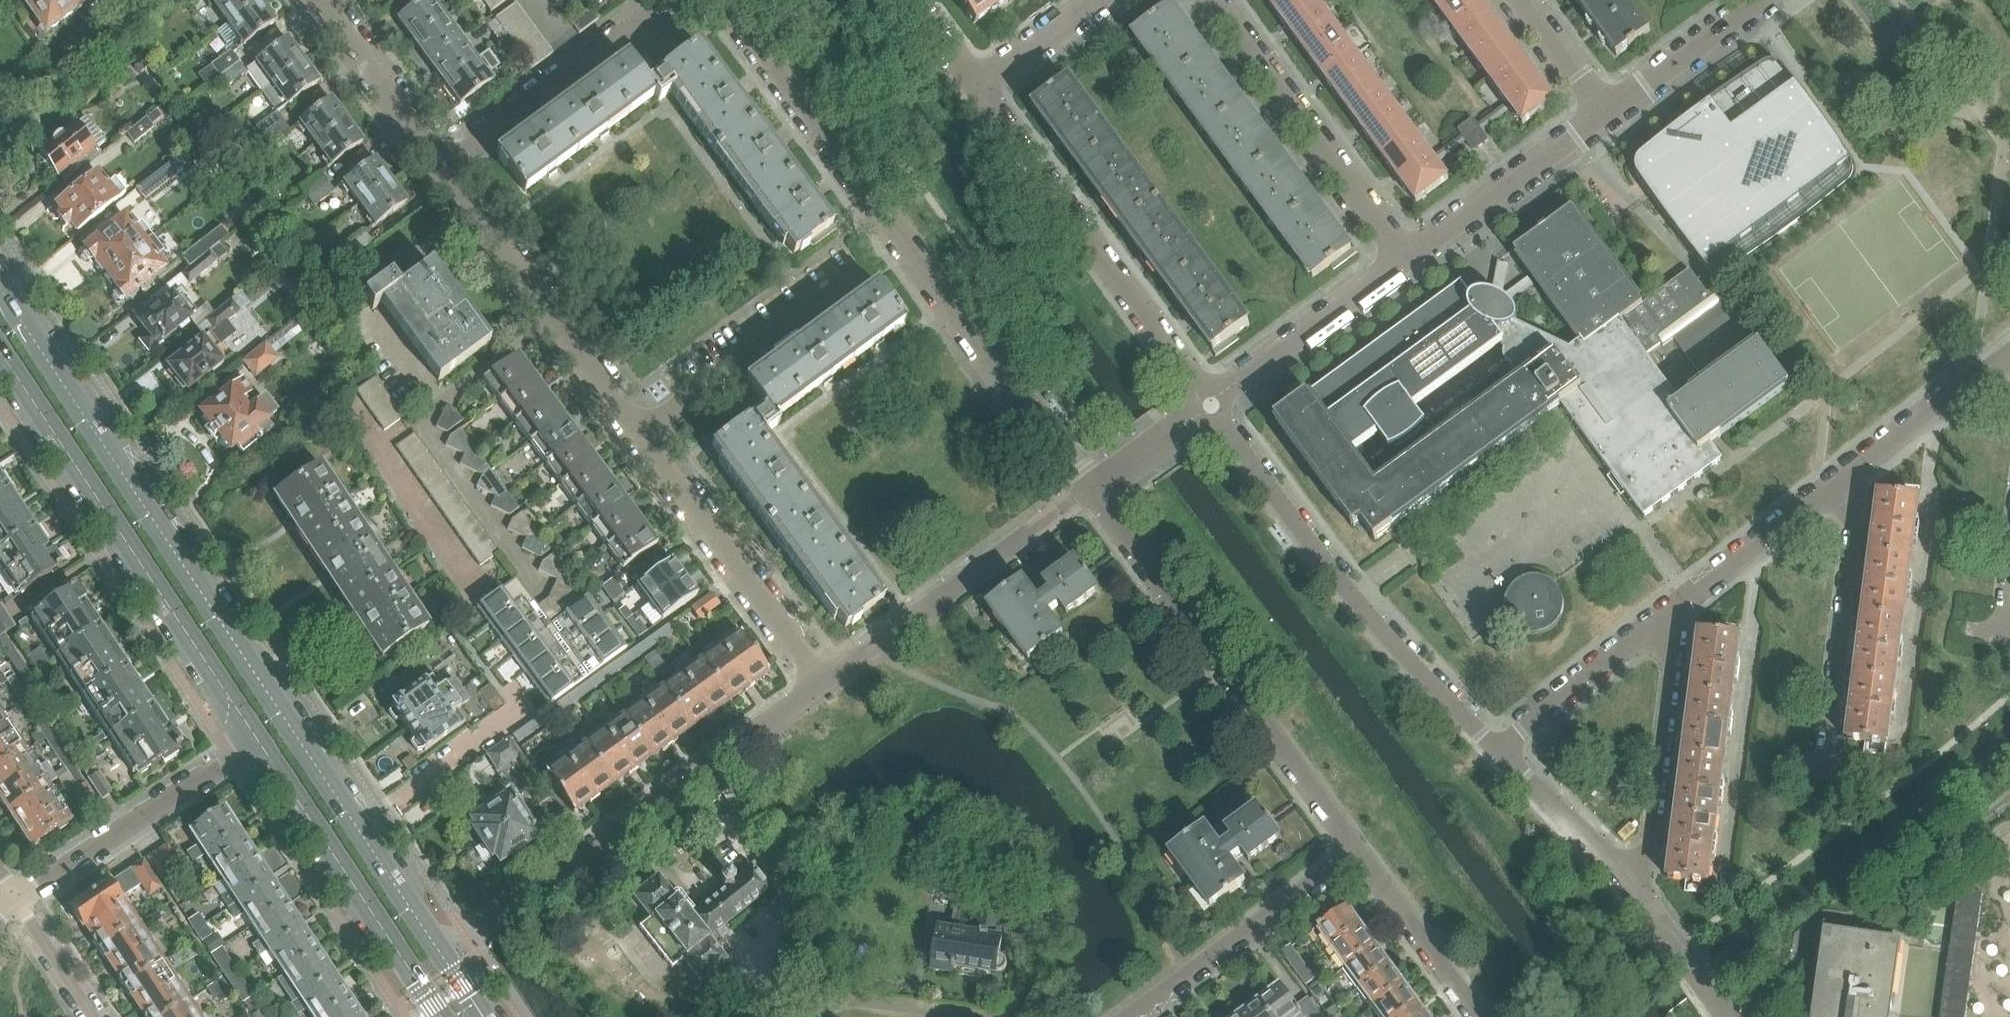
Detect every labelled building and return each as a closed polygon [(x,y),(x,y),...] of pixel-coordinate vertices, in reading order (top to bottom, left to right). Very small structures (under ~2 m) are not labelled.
[(23,4),(24,5),(24,6),(24,7),(25,10),(26,12),(27,13),(28,15),(29,16),(31,17),(33,18),(43,32),(49,28),(51,28),(53,27),(54,26),(56,25),(57,23),(80,7),(83,11),(86,8),(88,8),(89,8),(91,7),(91,6),(92,5),(92,3),(92,2),(91,0),(29,0),(23,4)] [(210,8),(213,5),(227,25),(259,2),(257,0),(204,0),(210,8)] [(398,22),(414,43),(445,20),(435,6),(439,3),(437,0),(412,0),(418,7),(398,22)] [(507,0),(486,0),(482,3),(490,13),(507,0)] [(961,8),(959,9),(971,26),(1007,0),(955,0),(961,8)] [(1272,10),(1285,0),(1265,0),(1272,10)] [(1342,34),(1317,0),(1285,0),(1272,10),(1308,58),(1342,34)] [(1484,4),(1481,0),(1428,0),(1450,29),(1484,4)] [(1593,0),(1575,0),(1581,9),(1593,0)] [(1649,32),(1626,0),(1593,0),(1581,9),(1616,57),(1649,32)] [(275,24),(259,2),(227,25),(217,33),(225,45),(225,51),(227,54),(210,67),(218,78),(239,63),(233,55),(275,24)] [(502,30),(523,15),(515,4),(495,19),(502,30)] [(1187,29),(1178,17),(1168,4),(1148,19),(1151,24),(1133,37),(1140,47),(1170,87),(1209,58),(1194,38),(1197,35),(1190,27),(1187,29)] [(1487,79),(1521,54),(1484,4),(1450,29),(1487,79)] [(579,35),(599,20),(591,10),(571,24),(579,35)] [(510,40),(530,25),(523,15),(502,30),(510,40)] [(445,20),(414,43),(429,63),(463,38),(456,28),(453,31),(445,20)] [(517,50),(537,34),(530,25),(510,40),(517,50)] [(524,59),(544,44),(537,34),(517,50),(523,59),(524,59)] [(1345,107),(1378,83),(1342,34),(1308,58),(1345,107)] [(463,38),(429,63),(444,84),(475,61),(465,47),(468,44),(463,38)] [(303,62),(287,41),(245,72),(239,63),(218,78),(226,89),(247,74),(261,93),(303,62)] [(522,77),(552,54),(544,44),(524,59),(523,59),(514,66),(522,77)] [(626,59),(600,78),(628,116),(654,98),(657,103),(673,91),(679,100),(717,71),(698,45),(660,74),(661,75),(658,77),(657,76),(653,79),(649,82),(650,83),(646,86),(626,59)] [(1522,127),(1556,102),(1521,54),(1487,79),(1506,105),(1478,126),(1474,119),(1458,131),(1463,137),(1434,158),(1413,130),(1380,155),(1415,203),(1449,179),(1438,164),(1466,142),(1474,152),(1489,141),(1482,131),(1510,111),(1522,127)] [(149,56),(134,69),(139,75),(154,62),(149,56)] [(1226,75),(1223,77),(1209,58),(1170,87),(1205,135),(1244,106),(1229,86),(1232,83),(1226,75)] [(475,61),(444,84),(460,105),(495,79),(488,70),(484,73),(475,61)] [(318,84),(303,62),(261,93),(276,114),(255,129),(262,138),(283,123),(277,115),(318,84)] [(1789,231),(1815,212),(1822,207),(1850,184),(1854,181),(1856,177),(1857,172),(1856,166),(1855,164),(1847,154),(1828,126),(1800,87),(1790,73),(1784,67),(1779,65),(1774,65),(1770,65),(1763,70),(1735,88),(1711,105),(1678,130),(1651,151),(1643,157),(1639,162),(1638,168),(1638,175),(1646,185),(1660,206),(1679,232),(1703,263),(1710,272),(1715,275),(1721,276),(1727,274),(1742,264),(1759,252),(1789,231)] [(717,71),(679,100),(717,151),(755,123),(739,101),(741,100),(738,96),(735,92),(733,93),(717,71)] [(600,78),(548,116),(577,155),(593,143),(598,139),(600,142),(604,139),(609,135),(607,132),(612,128),(628,116),(600,78)] [(1118,144),(1081,93),(1072,82),(1056,93),(1053,89),(1032,104),(1044,122),(1055,135),(1051,138),(1058,147),(1061,144),(1081,171),(1118,144)] [(1380,155),(1413,130),(1378,83),(1345,107),(1380,155)] [(315,145),(347,122),(331,100),(296,126),(302,134),(305,132),(315,145)] [(1261,123),(1258,125),(1244,106),(1205,135),(1241,183),(1279,155),(1264,134),(1268,132),(1261,123)] [(152,128),(162,119),(157,113),(127,136),(136,145),(155,131),(152,128)] [(96,150),(106,141),(85,116),(63,134),(56,133),(51,138),(50,145),(39,155),(41,158),(45,167),(53,173),(62,184),(101,154),(96,150)] [(548,116),(496,155),(524,193),(541,180),(546,177),(548,180),(548,179),(553,176),(557,173),(555,170),(560,167),(577,155),(548,116)] [(328,170),(363,144),(347,122),(315,145),(325,158),(321,161),(328,170)] [(270,148),(290,133),(283,123),(262,138),(270,148)] [(755,123),(717,151),(755,203),(793,175),(777,153),(779,152),(776,148),(773,143),(771,144),(755,123)] [(1125,232),(1163,204),(1118,144),(1081,171),(1099,196),(1096,198),(1102,207),(1105,205),(1125,232)] [(1297,172),(1294,174),(1279,155),(1241,183),(1277,232),(1315,203),(1300,183),(1303,180),(1297,172)] [(145,201),(184,171),(176,161),(138,191),(145,201)] [(360,206),(391,183),(375,161),(340,186),(346,195),(350,193),(360,206)] [(114,181),(107,187),(97,174),(82,186),(81,183),(69,193),(71,195),(58,206),(57,208),(64,216),(66,217),(69,220),(68,222),(75,231),(79,231),(91,221),(93,222),(105,213),(103,211),(125,194),(114,181)] [(327,183),(321,175),(321,174),(300,190),(307,198),(327,183)] [(793,175),(755,203),(793,255),(811,242),(814,246),(835,231),(815,204),(817,203),(813,199),(810,195),(809,196),(793,175)] [(335,193),(333,191),(327,183),(307,198),(314,208),(335,193)] [(372,229),(407,203),(391,183),(360,206),(369,218),(365,221),(372,229)] [(1332,220),(1329,222),(1315,203),(1277,232),(1313,281),(1331,268),(1334,271),(1355,256),(1336,231),(1339,228),(1332,220)] [(1174,298),(1212,271),(1163,204),(1125,232),(1144,257),(1140,259),(1147,268),(1150,265),(1174,298)] [(1478,296),(1477,298),(1477,301),(1477,303),(1477,307),(1462,286),(1309,399),(1308,398),(1276,422),(1355,530),(1361,525),(1374,543),(1555,411),(1561,406),(1617,482),(1644,518),(1722,461),(1709,445),(1788,387),(1727,306),(1729,304),(1718,289),(1709,296),(1691,271),(1643,307),(1571,208),(1514,251),(1580,340),(1579,340),(1580,342),(1569,350),(1516,324),(1519,322),(1520,320),(1521,318),(1521,317),(1521,314),(1521,312),(1520,309),(1516,305),(1514,302),(1511,299),(1508,297),(1505,296),(1502,294),(1499,293),(1496,292),(1493,292),(1491,292),(1489,292),(1486,292),(1484,292),(1481,293),(1479,295),(1478,296)] [(132,226),(132,227),(124,218),(110,229),(108,226),(96,236),(98,239),(84,250),(85,251),(83,255),(88,262),(93,260),(94,263),(95,262),(106,276),(151,239),(141,226),(135,230),(132,226)] [(221,228),(183,257),(191,268),(219,246),(229,238),(221,228)] [(351,258),(371,243),(364,233),(344,248),(351,258)] [(157,257),(162,253),(151,239),(106,276),(116,288),(114,289),(115,291),(114,295),(119,301),(124,301),(125,303),(139,292),(141,294),(153,284),(151,282),(166,271),(158,261),(159,260),(157,257)] [(191,268),(181,276),(188,285),(226,255),(219,246),(191,268)] [(287,282),(298,273),(288,260),(277,269),(287,282)] [(319,260),(308,268),(316,281),(328,273),(319,260)] [(397,262),(397,261),(383,271),(383,272),(384,271),(390,281),(364,300),(372,312),(382,305),(438,383),(490,345),(432,266),(411,281),(397,262)] [(1508,265),(1497,263),(1491,292),(1493,292),(1493,291),(1503,292),(1508,265)] [(1236,337),(1252,325),(1212,271),(1174,298),(1188,317),(1185,320),(1191,328),(1194,326),(1218,358),(1239,342),(1236,337)] [(1528,278),(1506,295),(1508,297),(1514,302),(1534,286),(1528,278)] [(881,291),(879,292),(875,286),(823,324),(852,364),(878,345),(904,325),(886,301),(888,300),(881,291)] [(173,296),(140,322),(150,335),(148,337),(146,338),(154,348),(190,320),(191,321),(197,329),(202,325),(212,316),(206,308),(197,315),(179,292),(173,296)] [(209,334),(169,367),(170,368),(177,378),(175,379),(175,380),(182,390),(186,388),(187,390),(210,372),(211,373),(220,367),(219,365),(224,361),(216,351),(234,336),(226,325),(239,315),(252,305),(243,295),(231,305),(215,317),(214,318),(212,316),(202,325),(209,334)] [(826,383),(852,364),(823,324),(770,363),(800,402),(826,383)] [(273,358),(301,335),(293,325),(265,347),(263,346),(240,364),(252,381),(276,362),(273,358)] [(500,403),(534,378),(518,356),(484,382),(500,403)] [(774,421),(800,402),(770,363),(744,382),(765,410),(762,413),(760,411),(757,413),(756,414),(753,416),(754,418),(750,421),(749,419),(711,447),(721,461),(717,464),(726,476),(768,445),(762,438),(778,426),(774,421)] [(515,423),(549,398),(534,378),(500,403),(515,423)] [(363,403),(382,389),(375,380),(357,393),(363,403)] [(239,403),(251,393),(241,381),(231,390),(229,387),(224,392),(225,394),(204,411),(203,417),(211,427),(217,428),(221,433),(221,439),(229,449),(233,449),(235,447),(242,455),(271,432),(264,425),(275,416),(262,400),(246,413),(239,403)] [(370,413),(389,399),(382,389),(363,403),(370,413)] [(530,443),(564,418),(549,398),(515,423),(530,443)] [(377,422),(396,408),(389,399),(370,413),(377,422)] [(403,418),(399,413),(396,408),(377,422),(384,432),(403,418)] [(462,422),(455,413),(446,408),(436,428),(446,434),(462,422)] [(545,464),(579,439),(564,418),(530,443),(545,464)] [(465,457),(474,450),(460,431),(451,437),(446,447),(465,457)] [(403,459),(421,446),(414,436),(396,449),(403,459)] [(595,460),(586,448),(579,439),(545,464),(561,485),(595,460)] [(784,467),(780,462),(768,445),(726,476),(764,527),(806,496),(790,475),(792,475),(788,470),(785,466),(784,467)] [(410,469),(428,455),(421,446),(403,459),(410,469)] [(488,468),(475,452),(474,450),(465,457),(460,466),(477,475),(488,468)] [(417,479),(435,465),(428,455),(410,469),(417,479)] [(611,481),(602,469),(595,460),(561,485),(577,506),(611,481)] [(424,489),(442,475),(435,465),(417,479),(424,489)] [(354,523),(319,470),(318,469),(276,498),(311,552),(354,523)] [(505,492),(492,473),(491,473),(481,480),(477,489),(496,498),(505,492)] [(431,498),(449,485),(442,475),(424,489),(431,498)] [(617,489),(612,481),(611,481),(577,506),(592,527),(627,501),(617,489)] [(438,508),(457,495),(449,485),(431,498),(438,508)] [(1919,488),(1918,488),(1897,486),(1896,495),(1918,498),(1919,488)] [(16,505),(6,489),(0,493),(0,551),(33,530),(16,505)] [(519,509),(507,494),(505,492),(496,498),(491,508),(509,517),(519,509)] [(1896,495),(1895,495),(1878,493),(1870,559),(1909,564),(1918,498),(1896,495)] [(445,518),(464,505),(457,495),(438,508),(445,518)] [(822,519),(818,513),(806,496),(764,527),(802,579),(844,548),(828,527),(830,526),(826,522),(823,518),(822,519)] [(642,522),(627,502),(627,501),(592,527),(607,548),(642,522)] [(452,528),(471,515),(464,505),(445,518),(452,528)] [(537,533),(530,525),(522,514),(513,521),(507,531),(516,535),(527,540),(537,533)] [(460,538),(478,524),(471,515),(452,528),(460,538)] [(624,570),(658,544),(642,522),(607,548),(624,570)] [(389,576),(372,551),(354,523),(311,552),(346,604),(389,576)] [(466,548),(485,534),(478,524),(460,538),(466,548)] [(43,546),(33,530),(0,551),(0,567),(19,596),(60,569),(60,567),(62,566),(54,554),(50,556),(43,546)] [(551,552),(539,536),(537,533),(527,540),(523,550),(541,559),(551,552)] [(474,558),(492,544),(485,534),(466,548),(474,558)] [(499,554),(496,550),(492,544),(474,558),(478,564),(481,567),(499,554)] [(860,570),(856,565),(844,548),(802,579),(830,617),(834,614),(844,629),(861,616),(865,620),(885,605),(866,578),(867,577),(864,573),(861,569),(860,570)] [(544,564),(539,573),(557,582),(558,580),(567,574),(554,556),(544,564)] [(1902,623),(1909,564),(1870,559),(1863,618),(1902,623)] [(671,561),(636,587),(649,604),(683,578),(671,561)] [(1066,615),(1099,592),(1078,563),(1046,586),(1053,597),(1040,606),(1024,582),(989,607),(1028,662),(1063,637),(1046,614),(1058,605),(1066,615)] [(559,582),(555,590),(569,596),(576,606),(586,599),(569,576),(567,574),(558,580),(557,582),(559,582)] [(425,630),(408,604),(389,576),(346,604),(383,658),(425,630)] [(1543,578),(1540,578),(1537,577),(1534,577),(1531,577),(1528,578),(1525,578),(1522,580),(1520,581),(1518,582),(1516,583),(1514,585),(1512,587),(1511,588),(1509,590),(1508,593),(1507,595),(1506,597),(1505,602),(1505,606),(1505,610),(1505,612),(1506,614),(1506,615),(1507,618),(1510,623),(1513,626),(1516,630),(1521,632),(1525,634),(1530,635),(1535,636),(1540,635),(1545,633),(1549,631),(1553,628),(1557,625),(1560,621),(1562,616),(1563,611),(1563,606),(1563,604),(1563,601),(1562,599),(1562,597),(1561,594),(1560,592),(1558,590),(1557,588),(1555,586),(1553,584),(1550,582),(1548,581),(1545,579),(1543,578)] [(683,578),(649,604),(662,621),(697,596),(683,578)] [(516,579),(477,608),(548,706),(627,648),(589,597),(586,599),(576,606),(551,625),(550,625),(516,579)] [(74,589),(73,588),(32,615),(60,656),(99,630),(82,604),(85,602),(76,589),(74,589)] [(550,601),(539,608),(551,625),(576,606),(569,596),(555,590),(555,592),(550,601)] [(712,595),(691,610),(698,620),(719,605),(712,595)] [(618,612),(625,621),(630,618),(632,617),(625,607),(618,612)] [(14,628),(7,618),(0,623),(0,637),(3,635),(14,628)] [(630,618),(625,621),(638,639),(647,632),(638,621),(635,624),(630,618)] [(1894,683),(1902,623),(1863,618),(1855,678),(1894,683)] [(675,621),(513,736),(513,737),(519,744),(641,657),(681,629),(675,621)] [(1740,627),(1739,627),(1719,624),(1717,634),(1738,637),(1740,627)] [(125,669),(111,648),(99,630),(60,656),(85,695),(125,669)] [(1738,637),(1717,634),(1700,632),(1692,695),(1731,700),(1738,637)] [(753,684),(768,673),(740,634),(701,662),(729,701),(744,690),(745,693),(754,686),(753,684)] [(9,645),(6,640),(0,644),(0,647),(2,650),(9,645)] [(5,655),(12,650),(9,645),(2,650),(5,655)] [(9,660),(16,655),(12,650),(5,655),(9,660)] [(654,652),(644,660),(651,670),(662,662),(654,652)] [(12,666),(20,661),(16,655),(9,660),(12,666)] [(16,671),(23,666),(20,661),(12,666),(16,671)] [(48,671),(56,666),(52,661),(45,666),(48,671)] [(714,712),(729,701),(701,662),(662,690),(689,729),(705,718),(706,721),(707,720),(715,714),(714,712)] [(0,670),(0,671),(4,677),(11,672),(7,666),(0,670)] [(19,676),(26,671),(23,666),(16,671),(19,676)] [(151,709),(135,685),(125,669),(85,695),(112,735),(151,709)] [(23,682),(30,677),(26,671),(19,676),(23,682)] [(11,672),(4,677),(8,683),(15,678),(11,672)] [(392,675),(377,685),(385,695),(399,685),(392,675)] [(393,709),(389,715),(395,723),(401,721),(402,723),(401,724),(407,731),(462,691),(454,680),(441,690),(432,677),(391,708),(393,709)] [(15,678),(8,683),(12,689),(19,684),(15,678)] [(1886,747),(1894,683),(1855,678),(1847,742),(1864,745),(1886,747)] [(19,684),(12,689),(16,695),(23,690),(19,684)] [(23,690),(16,695),(20,702),(28,697),(23,690)] [(675,740),(689,729),(662,690),(623,718),(651,757),(666,746),(667,748),(676,742),(677,742),(675,740)] [(462,691),(407,731),(412,738),(413,737),(414,739),(410,744),(416,752),(423,751),(424,753),(465,722),(456,711),(470,701),(462,691)] [(1723,760),(1731,700),(1692,695),(1685,756),(1723,760)] [(28,697),(20,702),(22,705),(24,708),(31,703),(28,697)] [(31,703),(24,708),(26,710),(28,714),(36,709),(31,703)] [(36,709),(28,714),(32,720),(39,715),(36,709)] [(168,735),(163,727),(151,709),(112,735),(139,776),(161,761),(163,764),(177,754),(175,751),(180,748),(179,747),(181,745),(172,732),(168,735)] [(579,719),(573,712),(566,718),(571,725),(579,719)] [(39,715),(32,720),(36,727),(44,721),(39,715)] [(0,719),(0,768),(24,751),(2,718),(0,719)] [(636,768),(651,757),(623,718),(583,747),(611,786),(627,774),(628,776),(637,770),(638,770),(636,768)] [(44,721),(36,727),(39,730),(41,734),(48,728),(44,721)] [(572,733),(565,724),(556,730),(563,740),(572,733)] [(48,728),(41,734),(44,738),(45,740),(52,735),(48,728)] [(39,730),(31,735),(36,744),(40,741),(44,738),(41,734),(39,730)] [(52,735),(45,740),(49,746),(56,741),(52,735)] [(97,745),(105,740),(102,736),(94,741),(97,745)] [(496,771),(519,756),(508,740),(486,756),(496,771)] [(56,741),(49,746),(52,751),(60,746),(56,741)] [(1884,757),(1886,747),(1864,745),(1863,754),(1884,757)] [(60,746),(52,751),(56,757),(64,752),(60,746)] [(597,796),(611,786),(583,747),(545,774),(573,813),(588,803),(589,804),(599,798),(597,796)] [(0,768),(0,802),(3,807),(6,805),(9,811),(47,785),(54,781),(44,764),(36,769),(24,751),(0,768)] [(64,752),(56,757),(59,762),(60,764),(68,759),(64,752)] [(1715,822),(1723,760),(1685,756),(1677,817),(1715,822)] [(68,759),(60,764),(62,767),(70,762),(68,759)] [(70,762),(62,767),(64,770),(72,765),(70,762)] [(72,765),(64,770),(66,773),(69,777),(76,772),(72,765)] [(88,779),(98,773),(96,768),(85,775),(88,779)] [(76,772),(69,777),(73,784),(81,779),(76,772)] [(66,773),(58,779),(68,793),(76,788),(73,784),(69,777),(66,773)] [(102,800),(112,793),(98,773),(88,779),(102,800)] [(81,779),(73,784),(76,788),(77,790),(85,785),(81,779)] [(47,785),(9,811),(10,813),(13,816),(11,817),(17,826),(18,825),(22,831),(20,832),(27,842),(29,840),(32,845),(57,829),(59,831),(68,825),(66,823),(70,820),(52,793),(47,785)] [(85,785),(77,790),(81,796),(89,791),(85,785)] [(89,791),(81,796),(85,802),(93,797),(89,791)] [(539,805),(548,799),(543,791),(533,797),(539,805)] [(482,843),(524,815),(509,793),(470,820),(475,828),(472,829),(482,843)] [(93,797),(85,802),(89,808),(96,803),(97,803),(93,797)] [(563,820),(550,802),(548,799),(539,805),(553,827),(563,820)] [(199,846),(186,855),(192,865),(206,856),(239,834),(223,810),(210,818),(190,832),(199,845),(199,846)] [(1280,838),(1268,823),(1259,810),(1227,833),(1234,843),(1221,853),(1204,830),(1171,855),(1210,909),(1244,884),(1227,861),(1240,851),(1248,862),(1280,838)] [(539,838),(524,816),(524,815),(482,843),(491,858),(494,856),(499,864),(539,838)] [(1707,886),(1715,822),(1677,817),(1669,881),(1686,883),(1707,886)] [(239,834),(206,856),(222,880),(255,858),(239,834)] [(171,873),(180,867),(167,847),(158,853),(171,873)] [(161,879),(171,873),(158,853),(147,859),(161,879)] [(221,899),(228,910),(238,904),(271,882),(256,858),(255,858),(222,880),(230,893),(221,899)] [(73,908),(73,914),(81,927),(82,928),(84,927),(91,936),(91,937),(93,939),(92,944),(98,952),(100,950),(137,927),(131,918),(136,915),(124,898),(142,886),(148,896),(160,888),(143,862),(142,863),(132,870),(109,884),(90,897),(89,898),(73,908)] [(189,868),(193,874),(200,869),(197,863),(189,868)] [(757,873),(756,874),(752,869),(735,882),(730,876),(725,877),(721,879),(720,884),(725,889),(710,902),(699,910),(697,912),(680,891),(675,890),(671,893),(658,877),(633,897),(650,918),(637,928),(671,971),(684,961),(700,982),(726,961),(709,939),(717,933),(721,938),(728,933),(723,927),(769,890),(765,885),(766,885),(766,879),(763,876),(757,873)] [(167,888),(176,882),(173,877),(163,884),(167,888)] [(170,893),(180,887),(176,882),(167,888),(170,893)] [(238,904),(228,910),(235,921),(237,920),(245,915),(253,927),(254,928),(287,906),(271,882),(238,904)] [(1706,895),(1707,886),(1686,883),(1685,893),(1706,895)] [(176,903),(186,897),(180,887),(170,893),(176,903)] [(1940,1016),(1964,1016),(1982,894),(1958,891),(1940,1016)] [(694,903),(699,910),(710,902),(704,895),(694,903)] [(190,913),(200,906),(195,898),(184,905),(190,913)] [(1000,938),(1006,904),(980,900),(974,934),(940,928),(933,969),(955,973),(956,969),(957,969),(957,966),(998,973),(998,971),(1001,970),(1004,969),(1006,968),(1007,965),(1008,962),(1007,960),(1005,958),(1003,956),(1001,954),(1004,939),(1000,938)] [(261,940),(252,945),(260,957),(303,929),(301,927),(287,906),(254,928),(261,940)] [(1334,949),(1362,928),(1347,908),(1313,932),(1319,940),(1324,936),(1334,949)] [(158,913),(147,920),(151,926),(161,919),(158,913)] [(195,931),(205,925),(198,915),(188,922),(195,931)] [(211,935),(205,925),(195,931),(201,942),(211,935)] [(100,950),(98,952),(103,959),(106,960),(118,979),(118,983),(123,991),(163,966),(137,927),(100,950)] [(1348,969),(1377,948),(1362,928),(1334,949),(1348,969)] [(303,929),(260,957),(266,967),(276,961),(285,975),(318,953),(303,929)] [(1811,1016),(1890,1016),(1901,942),(1887,940),(1856,935),(1824,931),(1811,1016)] [(215,935),(203,943),(210,955),(223,946),(215,935)] [(226,978),(238,970),(223,948),(211,956),(226,978)] [(1311,972),(1307,967),(1292,948),(1282,955),(1301,980),(1311,972)] [(1363,989),(1391,968),(1377,948),(1348,969),(1363,989)] [(285,975),(278,980),(293,1003),(334,976),(319,954),(318,953),(285,975)] [(123,991),(128,998),(132,999),(143,1016),(168,1016),(188,1004),(163,966),(123,991)] [(1378,1008),(1406,987),(1391,968),(1363,989),(1378,1008)] [(242,1003),(253,996),(255,995),(238,970),(226,978),(242,1003)] [(1316,979),(1311,972),(1301,980),(1306,987),(1316,979)] [(290,1005),(298,1016),(308,1010),(313,1016),(326,1016),(350,1001),(334,976),(293,1003),(290,1005)] [(208,991),(214,1000),(228,991),(221,982),(208,991)] [(1296,1009),(1279,985),(1259,1001),(1271,1016),(1321,1016),(1308,1000),(1296,1009)] [(1420,1007),(1406,987),(1378,1008),(1384,1016),(1406,1016),(1420,1007)] [(1326,995),(1325,993),(1322,988),(1313,995),(1317,1002),(1326,995)] [(249,1013),(260,1005),(253,996),(242,1003),(249,1013)] [(326,1016),(361,1016),(351,1001),(350,1001),(326,1016)] [(1259,1001),(1239,1016),(1240,1016),(1271,1016),(1259,1001)] [(168,1016),(196,1016),(188,1004),(168,1016)] [(1420,1007),(1406,1016),(1428,1016),(1420,1007)] [(1341,1015),(1336,1008),(1327,1015),(1328,1016),(1338,1016),(1341,1015)]
